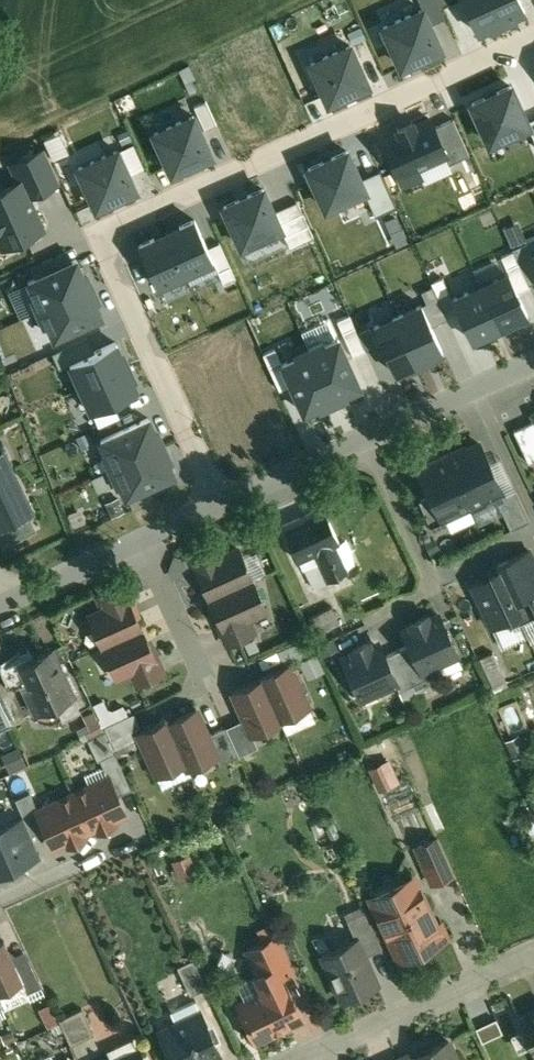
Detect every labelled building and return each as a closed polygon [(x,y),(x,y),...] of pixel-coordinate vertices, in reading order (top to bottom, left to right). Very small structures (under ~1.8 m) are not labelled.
[(476,30),(488,25),(489,27),(501,21),(492,0),(463,0),(476,30)] [(501,21),(513,16),(513,14),(524,8),(521,0),(492,0),(501,21)] [(424,3),(379,23),(398,68),(443,48),(424,3)] [(367,82),(349,43),(310,61),(328,100),(367,82)] [(512,80),(466,100),(486,146),(530,127),(532,126),(530,119),(512,80)] [(211,153),(193,114),(154,132),(172,171),(211,153)] [(399,130),(383,137),(403,183),(421,175),(417,166),(445,153),(446,153),(434,125),(430,116),(414,123),(412,119),(397,126),(399,130)] [(469,153),(453,117),(434,125),(446,153),(445,153),(449,162),(469,153)] [(125,131),(105,138),(108,147),(128,140),(125,131)] [(349,144),(303,165),(324,211),(369,190),(349,144)] [(11,163),(19,180),(0,188),(0,239),(17,231),(19,236),(42,226),(27,194),(58,180),(59,179),(45,147),(11,163)] [(117,148),(78,166),(96,205),(135,187),(117,148)] [(264,183),(219,203),(240,249),(282,230),(285,228),(277,209),(264,183)] [(297,201),(277,209),(285,228),(282,230),(289,246),(313,236),(297,201)] [(195,218),(166,230),(185,272),(213,259),(207,247),(195,218)] [(166,230),(139,243),(157,284),(185,272),(166,230)] [(219,241),(207,247),(213,259),(224,282),(236,277),(219,241)] [(31,295),(38,309),(89,286),(77,258),(28,279),(35,293),(31,295)] [(509,272),(481,285),(499,326),(527,313),(509,272)] [(481,285),(453,298),(471,338),(499,326),(481,285)] [(89,286),(38,309),(44,323),(47,321),(54,335),(102,314),(89,286)] [(422,304),(398,314),(419,362),(425,360),(424,357),(442,349),(422,304)] [(398,314),(373,325),(394,371),(412,363),(413,365),(419,362),(398,314)] [(360,385),(338,337),(324,343),(322,340),(308,347),(332,398),(360,385)] [(115,340),(70,361),(80,385),(128,364),(125,357),(123,358),(115,340)] [(332,398),(308,347),(294,353),(296,356),(282,363),(304,411),(332,398)] [(128,364),(80,385),(91,409),(137,389),(129,371),(131,370),(128,364)] [(99,438),(112,468),(164,444),(150,415),(99,438)] [(513,429),(528,460),(533,458),(533,419),(513,429)] [(456,449),(438,457),(439,460),(419,470),(431,494),(441,516),(443,516),(469,503),(472,508),(487,501),(490,492),(501,487),(479,442),(457,452),(456,449)] [(112,468),(125,497),(177,474),(164,444),(112,468)] [(0,450),(0,523),(23,512),(16,498),(24,495),(2,449),(0,450)] [(515,487),(501,494),(503,498),(498,500),(510,527),(529,518),(515,487)] [(441,516),(431,494),(418,499),(432,529),(446,523),(443,516),(441,516)] [(323,506),(282,524),(298,558),(300,557),(334,542),(338,540),(323,506)] [(214,541),(187,553),(194,568),(196,567),(196,566),(220,555),(214,541)] [(334,542),(300,557),(313,585),(347,570),(334,542)] [(220,555),(196,566),(196,567),(209,596),(251,577),(238,547),(220,555)] [(495,563),(496,567),(489,570),(490,573),(490,574),(488,580),(481,577),(472,582),(491,624),(517,611),(521,618),(533,612),(533,560),(528,548),(495,563)] [(251,577),(209,596),(223,625),(223,626),(247,615),(265,607),(251,577)] [(124,582),(96,594),(103,608),(127,597),(128,599),(131,598),(124,582)] [(103,608),(89,614),(102,645),(141,627),(128,599),(127,597),(103,608)] [(331,604),(308,616),(316,632),(339,620),(331,604)] [(426,613),(410,621),(411,624),(408,626),(405,633),(409,642),(421,668),(423,668),(439,660),(441,654),(455,648),(438,612),(428,617),(426,613)] [(247,615),(223,626),(223,625),(220,627),(226,642),(254,629),(247,615)] [(141,627),(102,645),(116,675),(130,668),(154,657),(153,655),(141,627)] [(373,642),(370,644),(368,640),(352,648),(353,651),(343,656),(359,692),(373,686),(379,688),(395,680),(396,680),(384,654),(380,645),(373,642)] [(421,668),(409,642),(397,648),(412,682),(426,676),(423,668),(421,668)] [(72,694),(50,648),(17,663),(29,688),(25,690),(35,711),(72,694)] [(412,682),(397,648),(384,654),(396,680),(395,680),(399,688),(412,682)] [(154,657),(130,668),(136,682),(164,670),(156,654),(153,655),(154,657)] [(289,662),(260,675),(280,719),(281,719),(280,717),(308,704),(289,662)] [(260,678),(232,690),(251,732),(280,719),(260,675),(260,676),(260,678)] [(11,722),(0,700),(0,727),(11,722)] [(196,707),(168,720),(167,718),(166,718),(138,731),(157,773),(185,760),(187,766),(188,766),(215,754),(217,753),(208,733),(196,707)] [(226,725),(208,733),(217,753),(215,754),(219,762),(239,753),(226,725)] [(8,751),(15,769),(33,761),(26,744),(8,751)] [(114,751),(100,758),(106,773),(121,766),(114,751)] [(371,786),(394,781),(389,757),(366,762),(371,786)] [(131,787),(121,766),(106,773),(109,778),(110,778),(117,793),(131,787)] [(109,778),(94,785),(90,784),(73,792),(89,827),(96,825),(98,830),(115,822),(112,817),(125,811),(117,793),(110,778),(109,778)] [(29,790),(15,797),(21,811),(36,804),(29,790)] [(73,792),(55,800),(54,804),(39,811),(38,811),(45,826),(53,844),(66,838),(68,843),(85,836),(83,831),(89,827),(73,792)] [(36,804),(21,811),(23,817),(31,834),(45,826),(38,811),(39,811),(36,804)] [(23,817),(7,824),(19,849),(35,841),(31,834),(23,817)] [(0,827),(0,870),(24,860),(19,849),(7,824),(0,827)] [(437,834),(415,844),(431,880),(453,870),(437,834)] [(177,858),(184,879),(202,873),(195,852),(177,858)] [(420,889),(377,910),(385,928),(390,926),(403,952),(402,952),(403,954),(448,933),(441,920),(437,923),(420,889)] [(364,910),(347,918),(355,936),(356,936),(364,953),(381,945),(364,910)] [(294,966),(278,932),(259,941),(276,975),(294,966)] [(355,936),(321,951),(342,998),(377,982),(364,953),(356,936),(355,936)] [(0,939),(0,988),(22,979),(22,978),(11,954),(3,937),(0,939)] [(41,983),(24,948),(11,954),(22,978),(22,979),(27,990),(41,983)] [(207,985),(195,961),(180,968),(192,992),(207,985)] [(281,980),(238,1001),(239,1003),(234,1010),(240,1021),(248,1022),(256,1038),(284,1024),(283,1023),(301,1015),(293,1000),(291,1001),(281,980)] [(82,1006),(58,1017),(71,1043),(94,1032),(82,1006)] [(518,1015),(522,1025),(512,1029),(519,1046),(530,1042),(533,1051),(533,1008),(518,1015)] [(157,1029),(171,1059),(202,1059),(221,1052),(202,1009),(157,1029)] [(415,1053),(414,1050),(398,1057),(400,1059),(458,1059),(448,1038),(415,1053)] [(113,1059),(146,1059),(139,1045),(136,1046),(137,1049),(113,1059)]
